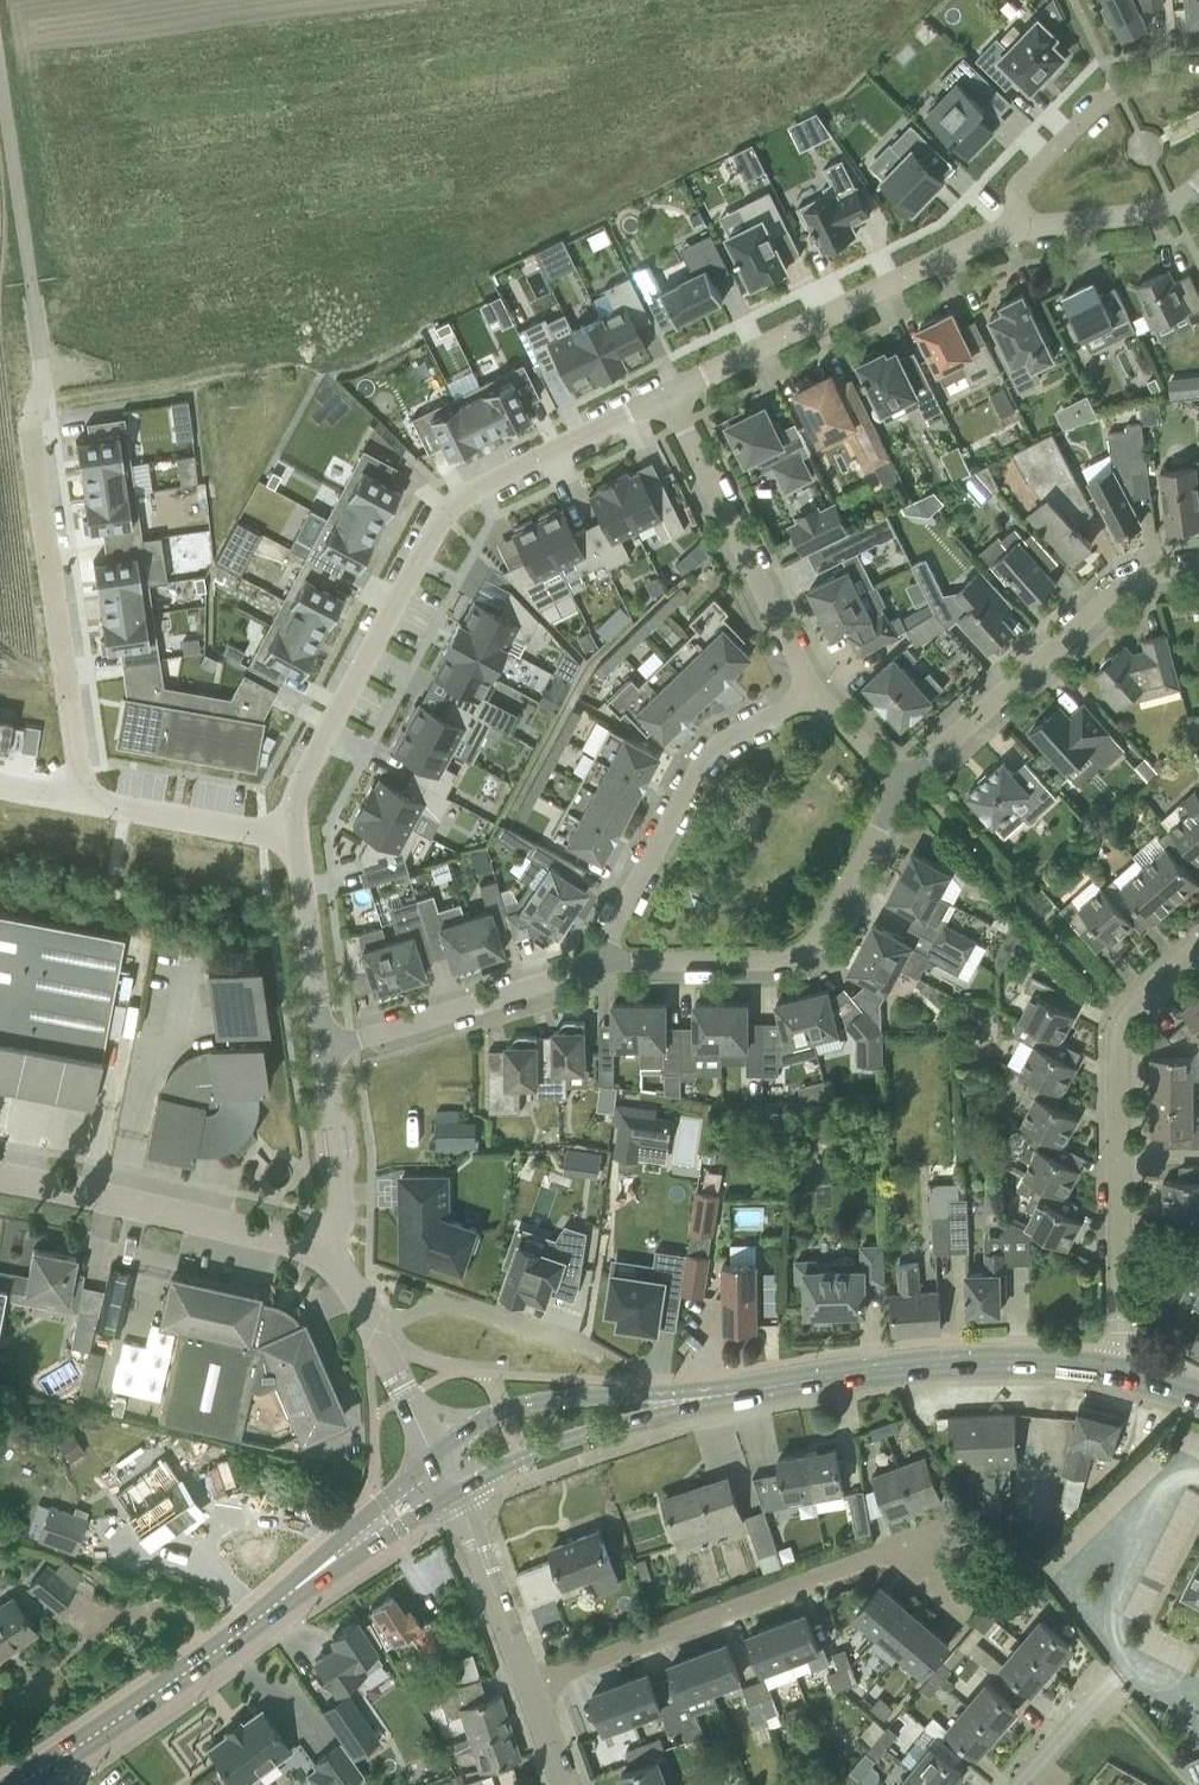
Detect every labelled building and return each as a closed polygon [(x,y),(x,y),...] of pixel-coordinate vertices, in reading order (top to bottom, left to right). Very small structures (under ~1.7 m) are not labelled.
[(1039,10),(1054,24),(1062,16),(1055,0),(1049,0),(1039,10)] [(1107,6),(1103,8),(1110,23),(1115,21),(1123,39),(1147,27),(1138,7),(1144,4),(1144,7),(1163,5),(1163,0),(1104,0),(1107,6)] [(1189,27),(1198,26),(1198,0),(1186,0),(1189,27)] [(1064,62),(1060,59),(1064,55),(1051,41),(1056,36),(1039,19),(1005,54),(993,43),(978,59),(1007,87),(1018,75),(1031,89),(1049,70),(1053,73),(1064,62)] [(985,107),(975,96),(990,81),(964,56),(941,80),(951,90),(928,114),(952,137),(950,139),(953,142),(955,140),(964,148),(964,149),(969,154),(978,145),(977,145),(994,128),(979,114),(985,107)] [(817,111),(800,119),(809,139),(813,137),(829,129),(817,111)] [(949,174),(938,163),(948,152),(922,127),(905,144),(915,153),(886,182),(896,192),(894,195),(908,209),(911,206),(914,210),(949,174)] [(755,149),(734,159),(747,185),(768,176),(755,149)] [(810,225),(823,250),(828,248),(830,251),(843,245),(841,241),(856,234),(851,223),(869,214),(841,159),(823,168),(831,183),(822,188),(825,194),(797,208),(806,227),(810,225)] [(787,268),(772,238),(789,229),(770,190),(739,205),(750,225),(729,236),(739,257),(736,258),(738,262),(741,260),(746,270),(743,271),(752,288),(765,281),(763,279),(766,278),(787,268)] [(699,212),(691,216),(695,225),(703,221),(699,212)] [(604,228),(587,237),(593,250),(610,241),(604,228)] [(649,264),(633,272),(660,326),(672,320),(674,324),(723,300),(713,280),(730,271),(711,233),(693,242),(703,263),(690,269),(693,275),(662,290),(649,264)] [(562,238),(534,252),(541,266),(569,252),(562,238)] [(1198,310),(1198,295),(1189,274),(1175,281),(1172,277),(1165,280),(1161,273),(1136,285),(1147,308),(1144,310),(1152,328),(1187,312),(1189,315),(1198,310)] [(629,276),(604,288),(614,309),(600,316),(623,362),(623,361),(647,350),(635,326),(650,319),(629,276)] [(1110,342),(1135,330),(1114,287),(1100,294),(1097,287),(1088,292),(1085,285),(1064,295),(1084,338),(1104,329),(1110,342)] [(1029,303),(1028,303),(1024,293),(1001,304),(1005,311),(991,317),(1006,348),(1001,350),(1020,389),(1040,379),(1035,367),(1055,357),(1047,341),(1051,338),(1042,319),(1037,321),(1031,308),(1032,307),(1029,303)] [(970,348),(953,312),(937,320),(936,317),(920,325),(921,327),(918,329),(939,371),(960,361),(972,385),(1001,370),(986,340),(970,348)] [(509,313),(497,318),(501,326),(512,320),(509,313)] [(623,362),(600,316),(572,330),(594,375),(594,376),(595,379),(625,364),(623,361),(623,362)] [(594,375),(572,330),(555,338),(545,317),(522,328),(544,371),(559,364),(570,387),(594,376),(594,375)] [(448,321),(435,327),(439,336),(452,329),(448,321)] [(921,402),(927,415),(942,408),(915,352),(901,359),(897,351),(888,355),(886,351),(880,354),(877,349),(864,356),(866,360),(860,363),(866,376),(864,377),(867,383),(869,382),(874,392),(870,394),(877,407),(881,405),(884,410),(909,397),(913,406),(921,402)] [(523,363),(479,384),(502,430),(520,421),(522,425),(534,419),(528,408),(526,409),(524,404),(539,396),(523,363)] [(801,389),(797,391),(815,428),(831,421),(836,432),(847,426),(868,468),(890,457),(852,380),(838,387),(831,375),(815,383),(812,378),(799,385),(801,389)] [(1188,376),(1169,378),(1171,398),(1189,396),(1190,396),(1188,376)] [(479,384),(454,397),(477,443),(477,442),(476,439),(499,428),(501,431),(502,430),(479,384)] [(1098,416),(1088,394),(1077,399),(1087,420),(1098,416)] [(454,397),(411,418),(428,451),(442,444),(449,457),(477,443),(454,397)] [(187,400),(171,402),(176,442),(193,440),(187,400)] [(744,412),(721,423),(731,442),(735,440),(736,442),(746,462),(749,461),(771,450),(777,463),(773,464),(786,490),(807,480),(812,478),(803,459),(811,455),(797,425),(783,431),(778,422),(774,424),(765,407),(746,416),(744,412)] [(89,438),(76,440),(80,471),(131,464),(124,417),(87,422),(89,438)] [(1114,468),(1089,481),(1107,514),(1118,536),(1141,523),(1128,498),(1135,494),(1136,494),(1134,473),(1148,472),(1145,448),(1142,423),(1127,425),(1128,431),(1109,433),(1114,468)] [(1090,505),(1053,433),(1011,453),(1012,454),(1018,451),(1031,476),(1026,480),(1045,501),(1031,514),(1074,560),(1091,544),(1076,526),(1079,523),(1074,513),(1090,505)] [(363,448),(340,491),(386,516),(395,498),(399,500),(405,488),(394,482),(393,484),(388,482),(396,466),(363,448)] [(1193,460),(1194,466),(1161,471),(1165,507),(1168,531),(1178,529),(1179,537),(1195,535),(1194,527),(1198,527),(1198,460),(1193,460)] [(131,464),(80,471),(80,472),(84,472),(88,498),(84,498),(84,499),(135,492),(131,464)] [(988,465),(976,471),(995,492),(999,488),(988,465)] [(274,471),(267,484),(275,488),(282,475),(274,471)] [(628,472),(612,480),(636,529),(652,521),(662,541),(685,529),(659,477),(644,484),(638,471),(629,475),(628,472)] [(995,492),(976,471),(959,479),(982,504),(995,492)] [(195,473),(180,475),(181,485),(196,483),(195,473)] [(636,529),(612,480),(597,487),(598,490),(589,495),(601,519),(587,526),(607,567),(629,557),(620,537),(636,529)] [(340,491),(327,516),(372,541),(373,540),(370,538),(382,515),(385,516),(386,516),(340,491)] [(935,491),(918,499),(932,514),(945,502),(935,491)] [(87,519),(83,520),(85,533),(98,531),(97,529),(102,528),(105,544),(142,538),(135,492),(84,499),(87,519)] [(918,499),(901,507),(904,513),(930,516),(932,514),(918,499)] [(607,567),(587,526),(573,533),(561,508),(557,510),(556,507),(539,516),(540,519),(537,520),(559,566),(574,559),(581,573),(604,562),(606,568),(607,567)] [(794,534),(804,554),(808,553),(850,533),(840,512),(794,534)] [(327,516),(306,557),(339,575),(346,561),(358,568),(372,541),(327,516)] [(559,566),(537,520),(533,522),(532,519),(515,528),(516,530),(512,532),(526,560),(503,571),(538,608),(557,599),(555,595),(569,588),(571,592),(572,592),(559,566)] [(237,520),(218,554),(219,555),(239,565),(257,531),(237,520)] [(879,540),(870,523),(850,533),(808,553),(817,572),(845,559),(844,556),(879,540)] [(1047,572),(1058,562),(1034,534),(1027,540),(1015,528),(1001,540),(1009,549),(990,565),(1007,583),(1010,580),(1031,603),(1030,604),(1031,605),(1057,582),(1047,572)] [(107,559),(93,561),(98,591),(149,584),(142,538),(105,544),(107,559)] [(686,573),(714,550),(705,539),(676,562),(686,573)] [(306,557),(283,598),(329,623),(338,605),(342,607),(348,595),(337,589),(336,591),(331,589),(339,575),(306,557)] [(810,589),(821,612),(874,586),(864,564),(850,571),(846,564),(834,570),(837,575),(810,589)] [(221,565),(214,578),(223,582),(230,569),(221,565)] [(972,607),(959,618),(989,650),(1014,628),(1002,614),(1013,604),(982,570),(962,588),(961,595),(972,607)] [(919,578),(931,604),(945,597),(933,572),(919,578)] [(205,575),(194,577),(196,591),(207,590),(205,575)] [(149,584),(98,591),(98,592),(101,592),(105,618),(102,618),(102,620),(153,612),(149,584)] [(877,585),(874,586),(821,612),(833,636),(860,623),(861,626),(847,633),(861,656),(873,649),(865,633),(890,621),(882,605),(886,603),(877,585)] [(681,586),(670,596),(677,603),(688,593),(681,586)] [(511,590),(510,590),(498,613),(474,600),(462,623),(459,622),(458,622),(506,648),(514,634),(527,641),(539,619),(511,590)] [(670,596),(660,607),(666,614),(677,603),(670,596)] [(696,628),(667,656),(706,697),(750,655),(738,644),(744,638),(722,615),(727,611),(713,597),(688,621),(696,628)] [(283,598),(270,624),(315,648),(316,647),(313,645),(325,622),(328,623),(329,623),(283,598)] [(622,604),(597,625),(606,636),(631,615),(622,604)] [(660,607),(649,617),(656,624),(666,614),(660,607)] [(105,639),(100,640),(102,653),(115,651),(115,649),(120,648),(122,664),(159,659),(153,612),(102,620),(105,639)] [(916,646),(948,626),(935,612),(906,629),(916,646)] [(873,649),(906,629),(900,616),(890,621),(865,633),(873,649)] [(649,617),(638,627),(645,634),(656,624),(649,617)] [(506,648),(458,622),(444,650),(492,675),(506,648)] [(270,624),(248,665),(281,683),(289,669),(301,675),(315,648),(270,624)] [(638,627),(628,638),(634,645),(645,634),(638,627)] [(1140,698),(1180,687),(1166,635),(1144,641),(1146,650),(1133,654),(1126,646),(1114,656),(1112,654),(1107,657),(1104,660),(1101,664),(1103,667),(1097,672),(1108,684),(1102,690),(1118,707),(1135,693),(1140,698)] [(198,638),(182,640),(184,653),(200,651),(198,638)] [(628,638),(617,648),(624,655),(634,645),(628,638)] [(228,642),(223,652),(240,661),(245,651),(228,642)] [(923,707),(932,699),(905,669),(918,658),(907,646),(865,684),(878,699),(877,700),(887,712),(888,711),(902,726),(911,717),(912,719),(924,708),(923,707)] [(567,647),(554,672),(571,681),(581,662),(567,647)] [(617,648),(606,658),(613,665),(624,655),(617,648)] [(487,698),(498,678),(492,675),(444,650),(443,651),(446,652),(434,675),(458,688),(450,702),(491,723),(503,730),(507,732),(517,714),(487,698)] [(205,653),(200,663),(212,670),(218,659),(205,653)] [(637,684),(630,677),(605,701),(619,715),(624,710),(641,728),(646,722),(663,739),(706,697),(667,656),(637,684)] [(602,676),(613,665),(606,658),(595,669),(602,676)] [(116,740),(116,742),(165,750),(176,688),(163,685),(159,659),(122,664),(127,698),(123,697),(123,699),(130,701),(122,741),(116,740)] [(218,695),(207,758),(256,766),(257,764),(250,763),(257,723),(264,724),(264,722),(261,721),(277,690),(244,672),(231,697),(218,695)] [(547,687),(540,701),(556,709),(563,696),(551,689),(547,687)] [(176,688),(165,750),(207,758),(218,695),(176,688)] [(491,723),(450,702),(443,715),(419,703),(417,706),(414,705),(405,721),(408,723),(406,727),(451,751),(451,750),(459,736),(478,747),(486,732),(491,723)] [(1108,765),(1125,749),(1084,703),(1069,716),(1060,705),(1030,732),(1066,772),(1089,752),(1100,764),(1108,765)] [(574,727),(581,714),(572,709),(565,722),(574,727)] [(8,746),(13,716),(0,713),(0,744),(8,746)] [(1189,717),(1195,742),(1198,741),(1198,716),(1189,717)] [(565,722),(558,735),(567,740),(574,727),(565,722)] [(491,723),(486,732),(499,738),(503,730),(491,723)] [(24,725),(20,751),(36,754),(40,728),(24,725)] [(442,766),(451,751),(406,727),(404,730),(402,729),(393,746),(395,747),(393,751),(417,764),(410,777),(450,799),(451,798),(445,795),(456,774),(442,766)] [(630,808),(658,754),(608,727),(580,781),(630,808)] [(558,735),(551,748),(560,753),(567,740),(558,735)] [(560,753),(551,748),(544,762),(553,766),(560,753)] [(1159,757),(1155,761),(1155,766),(1159,771),(1166,770),(1169,766),(1169,761),(1164,757),(1159,757)] [(544,762),(537,775),(546,779),(553,766),(544,762)] [(967,795),(994,825),(1002,818),(1004,820),(1008,816),(1007,814),(1014,807),(1028,823),(1057,798),(1025,762),(1013,773),(1003,763),(967,795)] [(537,775),(530,788),(538,792),(546,779),(537,775)] [(450,799),(410,777),(403,791),(379,778),(374,787),(371,785),(363,801),(418,830),(419,829),(411,825),(419,810),(439,820),(450,799)] [(580,781),(551,834),(601,861),(630,808),(580,781)] [(530,788),(523,801),(531,805),(538,792),(530,788)] [(1169,829),(1190,853),(1198,863),(1198,793),(1195,789),(1183,800),(1184,801),(1180,805),(1180,812),(1184,816),(1169,829)] [(405,856),(418,830),(363,801),(355,816),(358,817),(353,826),(370,834),(359,855),(364,870),(405,856)] [(524,819),(531,805),(523,801),(516,814),(524,819)] [(1180,862),(1190,853),(1169,829),(1157,839),(1165,849),(1144,868),(1175,904),(1198,883),(1180,862)] [(913,852),(900,875),(939,896),(951,873),(963,886),(974,876),(950,849),(949,850),(953,854),(940,866),(913,852)] [(548,868),(535,887),(571,912),(586,890),(560,872),(568,861),(569,860),(557,854),(548,868)] [(1175,904),(1144,868),(1136,858),(1102,888),(1123,912),(1133,903),(1152,924),(1175,904)] [(956,905),(939,896),(900,875),(888,899),(943,928),(945,924),(956,905)] [(487,911),(465,918),(477,959),(503,952),(494,922),(507,918),(504,904),(496,880),(480,885),(487,911)] [(569,915),(571,912),(535,887),(520,909),(518,901),(504,904),(507,918),(509,924),(513,936),(530,931),(547,942),(554,932),(556,934),(558,931),(561,933),(572,917),(569,915)] [(1134,924),(1123,912),(1102,888),(1080,907),(1072,899),(1060,910),(1080,933),(1092,923),(1110,945),(1134,924)] [(433,894),(417,899),(428,935),(441,931),(452,967),(477,959),(465,918),(460,903),(438,909),(433,894)] [(387,942),(399,983),(425,976),(414,939),(428,935),(417,899),(389,908),(398,938),(387,942)] [(93,1105),(124,936),(0,913),(0,1088),(93,1105)] [(936,942),(930,953),(874,923),(862,947),(900,968),(919,977),(929,959),(948,969),(957,953),(936,942)] [(957,953),(967,958),(976,941),(945,924),(943,928),(936,942),(957,953)] [(399,983),(387,942),(382,925),(361,932),(344,934),(350,971),(351,971),(350,964),(365,962),(374,991),(399,983)] [(888,991),(900,968),(862,947),(849,970),(888,991)] [(266,1087),(259,1040),(256,1041),(254,1028),(267,1026),(258,965),(209,972),(218,1033),(221,1033),(223,1045),(210,1047),(211,1052),(207,1052),(201,1054),(195,1056),(190,1059),(185,1063),(180,1067),(177,1070),(173,1075),(169,1080),(166,1085),(164,1090),(162,1096),(158,1095),(147,1144),(193,1155),(196,1141),(213,1142),(225,1141),(237,1149),(257,1130),(247,1119),(252,1106),(253,1089),(266,1087)] [(1025,991),(1013,1013),(1020,1018),(1019,1020),(1036,1029),(1036,1028),(1061,1042),(1075,1015),(1052,1003),(1059,990),(1039,979),(1033,976),(1025,991)] [(852,996),(863,1009),(882,1031),(881,1006),(864,986),(852,996)] [(813,1038),(839,1032),(828,989),(802,996),(813,1038)] [(1182,1009),(1190,1018),(1179,1028),(1197,1049),(1198,1048),(1198,994),(1182,1009)] [(802,996),(777,1003),(782,1022),(782,1026),(787,1045),(790,1053),(796,1060),(818,1054),(813,1038),(802,996)] [(640,1047),(640,1003),(613,1003),(613,1047),(640,1047)] [(681,1073),(681,1034),(666,1034),(666,1003),(640,1003),(640,1047),(640,1066),(667,1066),(667,1073),(681,1073)] [(722,1057),(722,1047),(721,1003),(695,1003),(695,1034),(681,1034),(681,1073),(681,1079),(696,1079),(696,1057),(722,1057)] [(748,1003),(721,1003),(722,1047),(747,1046),(747,1075),(763,1075),(763,1046),(763,1034),(748,1034),(748,1003)] [(882,1031),(863,1009),(845,1025),(857,1038),(857,1065),(882,1064),(882,1031)] [(1019,1020),(1016,1027),(1016,1036),(1028,1042),(1028,1043),(1021,1055),(1029,1059),(1021,1073),(1036,1081),(1037,1079),(1063,1094),(1077,1067),(1054,1055),(1061,1042),(1036,1028),(1036,1029),(1019,1020)] [(538,1036),(537,1036),(537,1098),(567,1098),(567,1071),(585,1071),(585,1021),(569,1021),(565,1022),(564,1023),(561,1025),(560,1029),(560,1031),(554,1031),(554,1046),(538,1046),(538,1036)] [(1192,1080),(1192,1054),(1197,1049),(1179,1028),(1168,1037),(1165,1033),(1156,1041),(1156,1055),(1152,1055),(1152,1080),(1192,1080)] [(536,1098),(537,1098),(537,1036),(520,1036),(518,1036),(515,1038),(513,1040),(513,1042),(512,1045),(507,1045),(507,1060),(490,1060),(490,1050),(489,1050),(489,1112),(520,1112),(520,1086),(536,1086),(536,1098)] [(779,1046),(763,1046),(763,1075),(779,1075),(779,1064),(779,1046)] [(613,1068),(613,1052),(600,1052),(600,1068),(613,1068)] [(1037,1099),(1023,1124),(1038,1132),(1039,1131),(1064,1146),(1078,1119),(1056,1107),(1063,1094),(1037,1079),(1036,1081),(1029,1095),(1037,1099)] [(1192,1080),(1152,1080),(1152,1106),(1192,1106),(1192,1080)] [(1192,1106),(1152,1106),(1152,1133),(1164,1132),(1164,1146),(1198,1146),(1198,1107),(1192,1107),(1192,1106)] [(619,1125),(616,1149),(640,1153),(641,1145),(669,1149),(673,1120),(656,1117),(621,1112),(619,1125)] [(476,1122),(437,1122),(437,1150),(465,1151),(465,1142),(476,1142),(476,1122)] [(1031,1162),(1023,1175),(1039,1184),(1039,1182),(1066,1197),(1080,1170),(1057,1159),(1064,1146),(1039,1131),(1038,1132),(1031,1146),(1024,1158),(1031,1162)] [(587,1151),(584,1175),(599,1177),(602,1153),(587,1151)] [(705,1151),(703,1161),(715,1163),(717,1153),(705,1151)] [(1189,1166),(1189,1181),(1164,1181),(1164,1212),(1198,1212),(1198,1166),(1189,1166)] [(512,1190),(512,1223),(554,1224),(554,1168),(530,1168),(530,1190),(512,1190)] [(402,1177),(408,1244),(403,1259),(428,1268),(432,1258),(441,1261),(441,1266),(456,1271),(459,1267),(463,1268),(470,1249),(475,1249),(480,1236),(475,1233),(477,1229),(448,1219),(447,1177),(402,1177)] [(1034,1212),(1025,1228),(1031,1231),(1067,1250),(1082,1222),(1059,1210),(1066,1197),(1039,1182),(1039,1184),(1031,1197),(1026,1208),(1029,1210),(1034,1212)] [(685,1269),(682,1293),(703,1296),(707,1272),(709,1256),(718,1193),(697,1191),(688,1252),(688,1254),(685,1269)] [(967,1215),(948,1216),(950,1254),(969,1254),(967,1215)] [(948,1216),(930,1216),(931,1254),(950,1254),(948,1216)] [(968,1273),(968,1289),(968,1312),(1000,1312),(1000,1293),(1006,1292),(1005,1264),(1032,1264),(1031,1231),(1025,1228),(1024,1230),(1004,1218),(1005,1252),(985,1253),(985,1273),(968,1273)] [(512,1269),(503,1292),(506,1293),(525,1300),(527,1294),(546,1300),(549,1292),(553,1279),(557,1280),(559,1277),(580,1284),(588,1231),(565,1224),(546,1253),(514,1242),(507,1264),(513,1266),(512,1269)] [(815,1260),(796,1261),(797,1280),(806,1280),(807,1289),(807,1313),(832,1312),(865,1311),(865,1288),(864,1284),(885,1283),(884,1245),(865,1246),(862,1246),(863,1269),(854,1269),(854,1259),(834,1260),(834,1276),(816,1276),(815,1260)] [(77,1300),(77,1298),(82,1275),(72,1273),(76,1256),(68,1254),(68,1253),(53,1250),(53,1252),(34,1248),(28,1277),(9,1273),(4,1296),(44,1304),(46,1294),(77,1300)] [(610,1298),(608,1310),(621,1312),(621,1315),(619,1324),(623,1325),(624,1330),(639,1332),(642,1328),(658,1330),(658,1326),(661,1309),(679,1312),(682,1293),(685,1269),(688,1254),(656,1250),(654,1265),(652,1278),(614,1272),(610,1298)] [(892,1296),(893,1310),(895,1333),(941,1330),(938,1292),(918,1293),(916,1263),(897,1265),(899,1295),(892,1296)] [(723,1264),(724,1305),(724,1329),(758,1329),(757,1305),(757,1264),(723,1264)] [(4,1296),(9,1273),(0,1271),(0,1319),(4,1296)] [(240,1296),(240,1292),(172,1277),(162,1320),(179,1324),(158,1416),(272,1442),(309,1426),(312,1432),(336,1421),(333,1415),(341,1411),(303,1323),(298,1326),(296,1322),(294,1319),(292,1317),(290,1314),(287,1312),(284,1310),(281,1308),(278,1307),(275,1305),(240,1296)] [(410,1302),(415,1290),(402,1286),(398,1298),(410,1302)] [(77,1310),(71,1347),(89,1350),(98,1314),(77,1310)] [(1198,1354),(1198,1329),(1189,1348),(1198,1354)] [(1112,1455),(1114,1445),(1121,1421),(1118,1416),(1082,1406),(1065,1473),(1068,1474),(1059,1507),(1077,1512),(1092,1450),(1112,1455)] [(1011,1492),(1011,1464),(1018,1464),(1016,1414),(949,1416),(951,1467),(966,1466),(967,1497),(979,1497),(980,1507),(995,1525),(1011,1492)] [(884,1425),(886,1433),(899,1428),(897,1420),(884,1425)] [(886,1433),(884,1425),(870,1430),(873,1438),(886,1433)] [(807,1453),(815,1494),(816,1501),(844,1496),(836,1448),(807,1453)] [(807,1453),(779,1458),(783,1481),(787,1506),(800,1503),(816,1501),(815,1494),(807,1453)] [(149,1470),(116,1493),(130,1515),(128,1516),(148,1545),(169,1530),(168,1528),(174,1524),(176,1526),(201,1508),(182,1480),(180,1480),(164,1456),(147,1468),(149,1470)] [(925,1456),(899,1467),(915,1509),(942,1499),(934,1477),(925,1456)] [(898,1467),(872,1478),(885,1513),(888,1519),(906,1513),(915,1509),(899,1467),(898,1467)] [(743,1524),(735,1500),(728,1478),(664,1499),(676,1534),(713,1522),(716,1533),(743,1524)] [(871,1531),(867,1508),(864,1490),(849,1493),(857,1536),(871,1531)] [(52,1506),(40,1538),(73,1551),(86,1518),(52,1506)] [(795,1559),(787,1537),(777,1506),(745,1517),(763,1570),(795,1559)] [(554,1559),(517,1573),(529,1606),(568,1591),(566,1584),(593,1574),(600,1591),(619,1584),(598,1531),(551,1549),(554,1559)] [(637,1562),(643,1582),(653,1579),(646,1559),(637,1562)] [(1184,1589),(1198,1597),(1198,1560),(1184,1589)] [(57,1611),(76,1586),(46,1563),(26,1588),(57,1611)] [(856,1614),(879,1634),(904,1605),(881,1586),(856,1614)] [(409,1631),(419,1647),(425,1655),(447,1640),(436,1622),(432,1625),(429,1619),(420,1624),(409,1608),(403,1612),(392,1596),(371,1610),(393,1642),(409,1631)] [(36,1632),(13,1597),(0,1606),(0,1656),(36,1632)] [(997,1599),(986,1612),(995,1620),(1006,1607),(997,1599)] [(926,1624),(904,1605),(879,1634),(901,1653),(926,1624)] [(967,1634),(958,1644),(968,1652),(984,1633),(995,1620),(986,1612),(975,1625),(967,1634)] [(813,1669),(830,1663),(823,1645),(818,1647),(805,1614),(777,1624),(791,1660),(808,1653),(813,1669)] [(336,1692),(382,1660),(355,1620),(332,1636),(337,1645),(314,1661),(330,1684),(331,1684),(336,1692)] [(1042,1620),(1022,1643),(1051,1667),(1070,1644),(1042,1620)] [(791,1660),(777,1624),(749,1635),(766,1678),(769,1688),(798,1677),(797,1675),(791,1660)] [(924,1672),(949,1644),(926,1624),(901,1653),(924,1672)] [(727,1643),(699,1654),(712,1690),(740,1679),(727,1643)] [(1022,1643),(1003,1665),(1032,1689),(1051,1667),(1022,1643)] [(967,1684),(983,1665),(968,1652),(958,1644),(932,1675),(941,1684),(952,1671),(967,1684)] [(851,1665),(845,1649),(833,1654),(839,1670),(851,1665)] [(712,1690),(699,1654),(671,1664),(684,1700),(672,1705),(681,1730),(697,1724),(693,1713),(718,1704),(712,1690)] [(858,1683),(851,1665),(839,1670),(846,1687),(858,1683)] [(846,1687),(839,1670),(827,1674),(834,1692),(846,1687)] [(620,1683),(633,1718),(661,1708),(648,1673),(620,1683)] [(930,1697),(941,1684),(932,1675),(920,1689),(930,1697)] [(457,1685),(437,1692),(447,1719),(461,1714),(468,1737),(510,1724),(500,1693),(486,1698),(480,1678),(476,1678),(457,1685)] [(771,1692),(769,1688),(766,1678),(755,1683),(761,1700),(772,1696),(771,1692)] [(605,1729),(633,1718),(620,1683),(592,1694),(605,1729)] [(749,1705),(761,1700),(755,1683),(743,1687),(749,1705)] [(1016,1708),(998,1692),(988,1684),(969,1707),(996,1731),(1016,1708)] [(346,1693),(322,1710),(354,1757),(379,1740),(346,1693)] [(881,1697),(872,1707),(885,1719),(894,1709),(881,1697)] [(977,1754),(996,1731),(969,1707),(949,1730),(977,1754)] [(208,1748),(225,1770),(221,1773),(229,1784),(243,1784),(252,1778),(249,1774),(274,1755),(277,1760),(291,1750),(261,1709),(242,1723),(240,1720),(225,1731),(228,1734),(208,1748)] [(703,1735),(699,1723),(697,1724),(681,1730),(686,1742),(703,1735)] [(520,1756),(510,1724),(468,1737),(454,1742),(457,1753),(472,1748),(480,1770),(498,1764),(520,1756)] [(887,1747),(898,1734),(889,1726),(878,1739),(887,1747)] [(660,1737),(643,1744),(648,1757),(665,1750),(660,1737)] [(876,1760),(887,1747),(878,1739),(872,1745),(866,1752),(876,1760)] [(313,1763),(316,1767),(330,1784),(369,1784),(339,1744),(313,1763)] [(631,1763),(648,1757),(643,1744),(626,1750),(631,1763)] [(944,1756),(934,1748),(914,1771),(931,1784),(950,1784),(962,1772),(944,1756)] [(876,1760),(866,1752),(851,1769),(852,1770),(850,1772),(859,1779),(871,1765),(876,1760)] [(712,1771),(706,1755),(694,1760),(700,1776),(712,1771)] [(1180,1764),(1196,1784),(1198,1782),(1198,1755),(1180,1764)] [(657,1760),(622,1773),(626,1784),(666,1784),(657,1760)] [(700,1776),(703,1784),(717,1784),(712,1771),(700,1776)] [(914,1771),(902,1784),(931,1784),(914,1771)] [(850,1772),(839,1784),(861,1784),(863,1783),(859,1779),(850,1772)]
